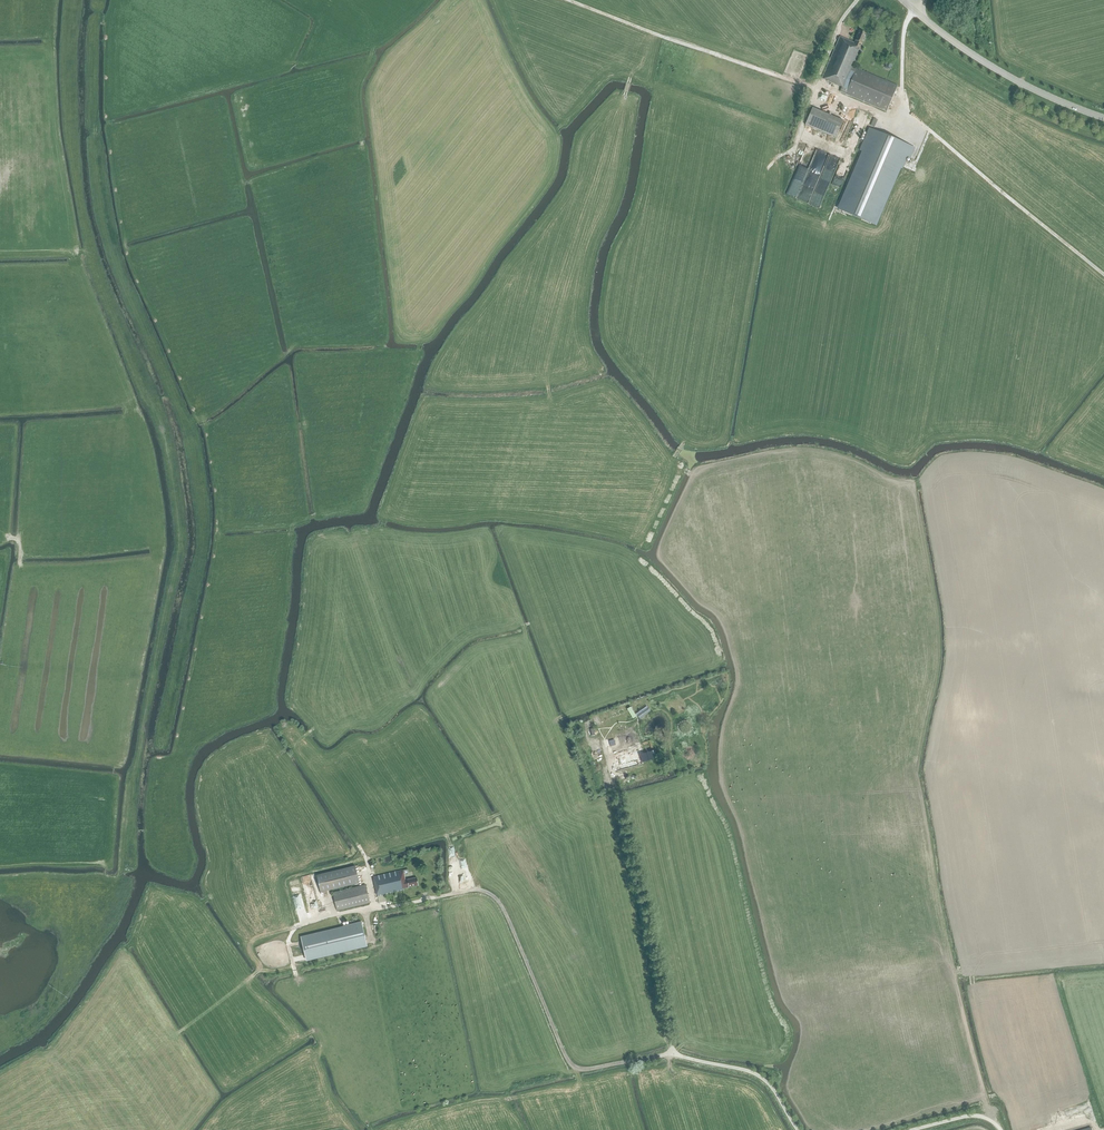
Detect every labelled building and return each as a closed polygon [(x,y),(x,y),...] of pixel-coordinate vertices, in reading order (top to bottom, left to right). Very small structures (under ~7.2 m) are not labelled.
[(840,92),(845,94),(886,111),(897,86),(856,68),(853,67),(859,52),(858,52),(866,34),(859,31),(854,43),(839,37),(822,78),(842,87),(840,92)] [(805,125),(836,137),(843,120),(813,108),(805,125)] [(860,151),(860,150),(863,152),(838,209),(875,225),(900,167),(902,168),(907,157),(908,157),(908,158),(907,158),(907,159),(906,159),(906,160),(907,161),(908,161),(909,161),(910,160),(910,159),(909,159),(910,158),(914,148),(869,128),(869,129),(870,129),(860,151)] [(811,204),(821,208),(830,184),(820,180),(811,204)] [(637,715),(640,718),(650,710),(647,707),(637,715)] [(609,738),(613,751),(627,747),(624,734),(609,738)] [(644,742),(646,747),(649,747),(650,749),(654,748),(652,739),(644,742)] [(642,743),(614,751),(618,769),(657,759),(655,750),(644,753),(642,743)] [(370,853),(372,855),(374,855),(377,855),(379,854),(381,853),(382,851),(383,849),(384,847),(383,844),(382,841),(380,839),(378,838),(375,838),(372,838),(370,839),(368,841),(367,844),(366,846),(367,849),(368,851),(370,853)] [(359,883),(355,866),(317,875),(320,892),(359,883)] [(373,877),(378,896),(379,903),(386,901),(385,894),(403,890),(403,889),(418,886),(417,878),(405,880),(403,870),(373,877)] [(303,884),(312,881),(311,875),(301,877),(303,884)] [(332,893),(337,910),(370,903),(366,885),(332,893)] [(344,928),(301,938),(307,961),(367,946),(361,922),(344,927),(344,928)]
